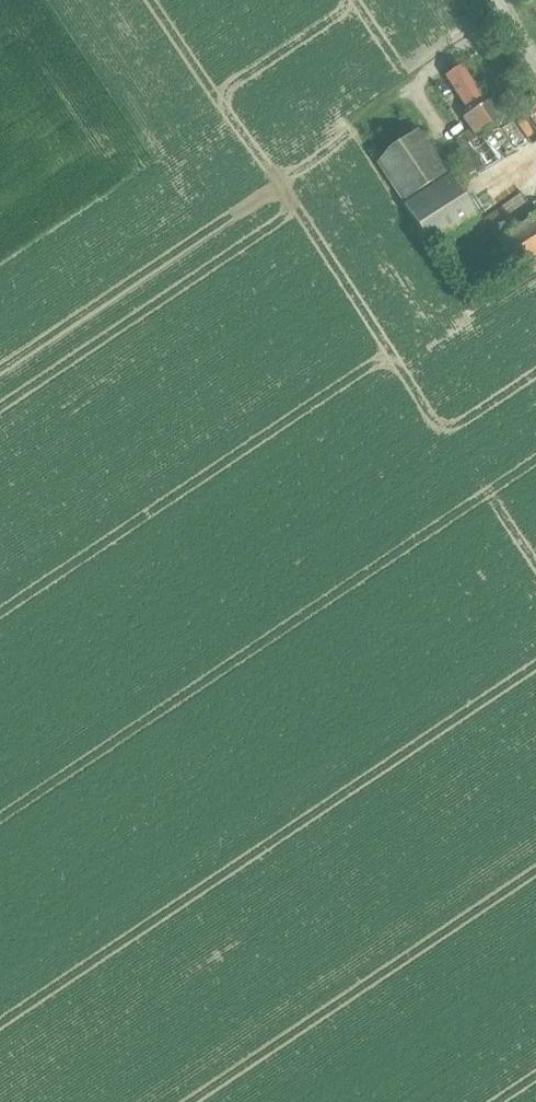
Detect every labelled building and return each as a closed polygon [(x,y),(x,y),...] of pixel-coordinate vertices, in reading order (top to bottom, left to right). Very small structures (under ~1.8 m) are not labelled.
[(469,129),(475,137),(504,118),(492,99),(485,103),(460,66),(444,77),(468,114),(461,118),(469,129)] [(419,129),(376,164),(402,203),(447,173),(419,129)] [(475,137),(469,129),(454,140),(459,148),(456,149),(459,153),(455,156),(469,175),(482,166),(466,143),(475,137)] [(448,175),(402,206),(432,251),(479,219),(448,175)] [(499,241),(521,271),(535,260),(535,216),(499,241)]
